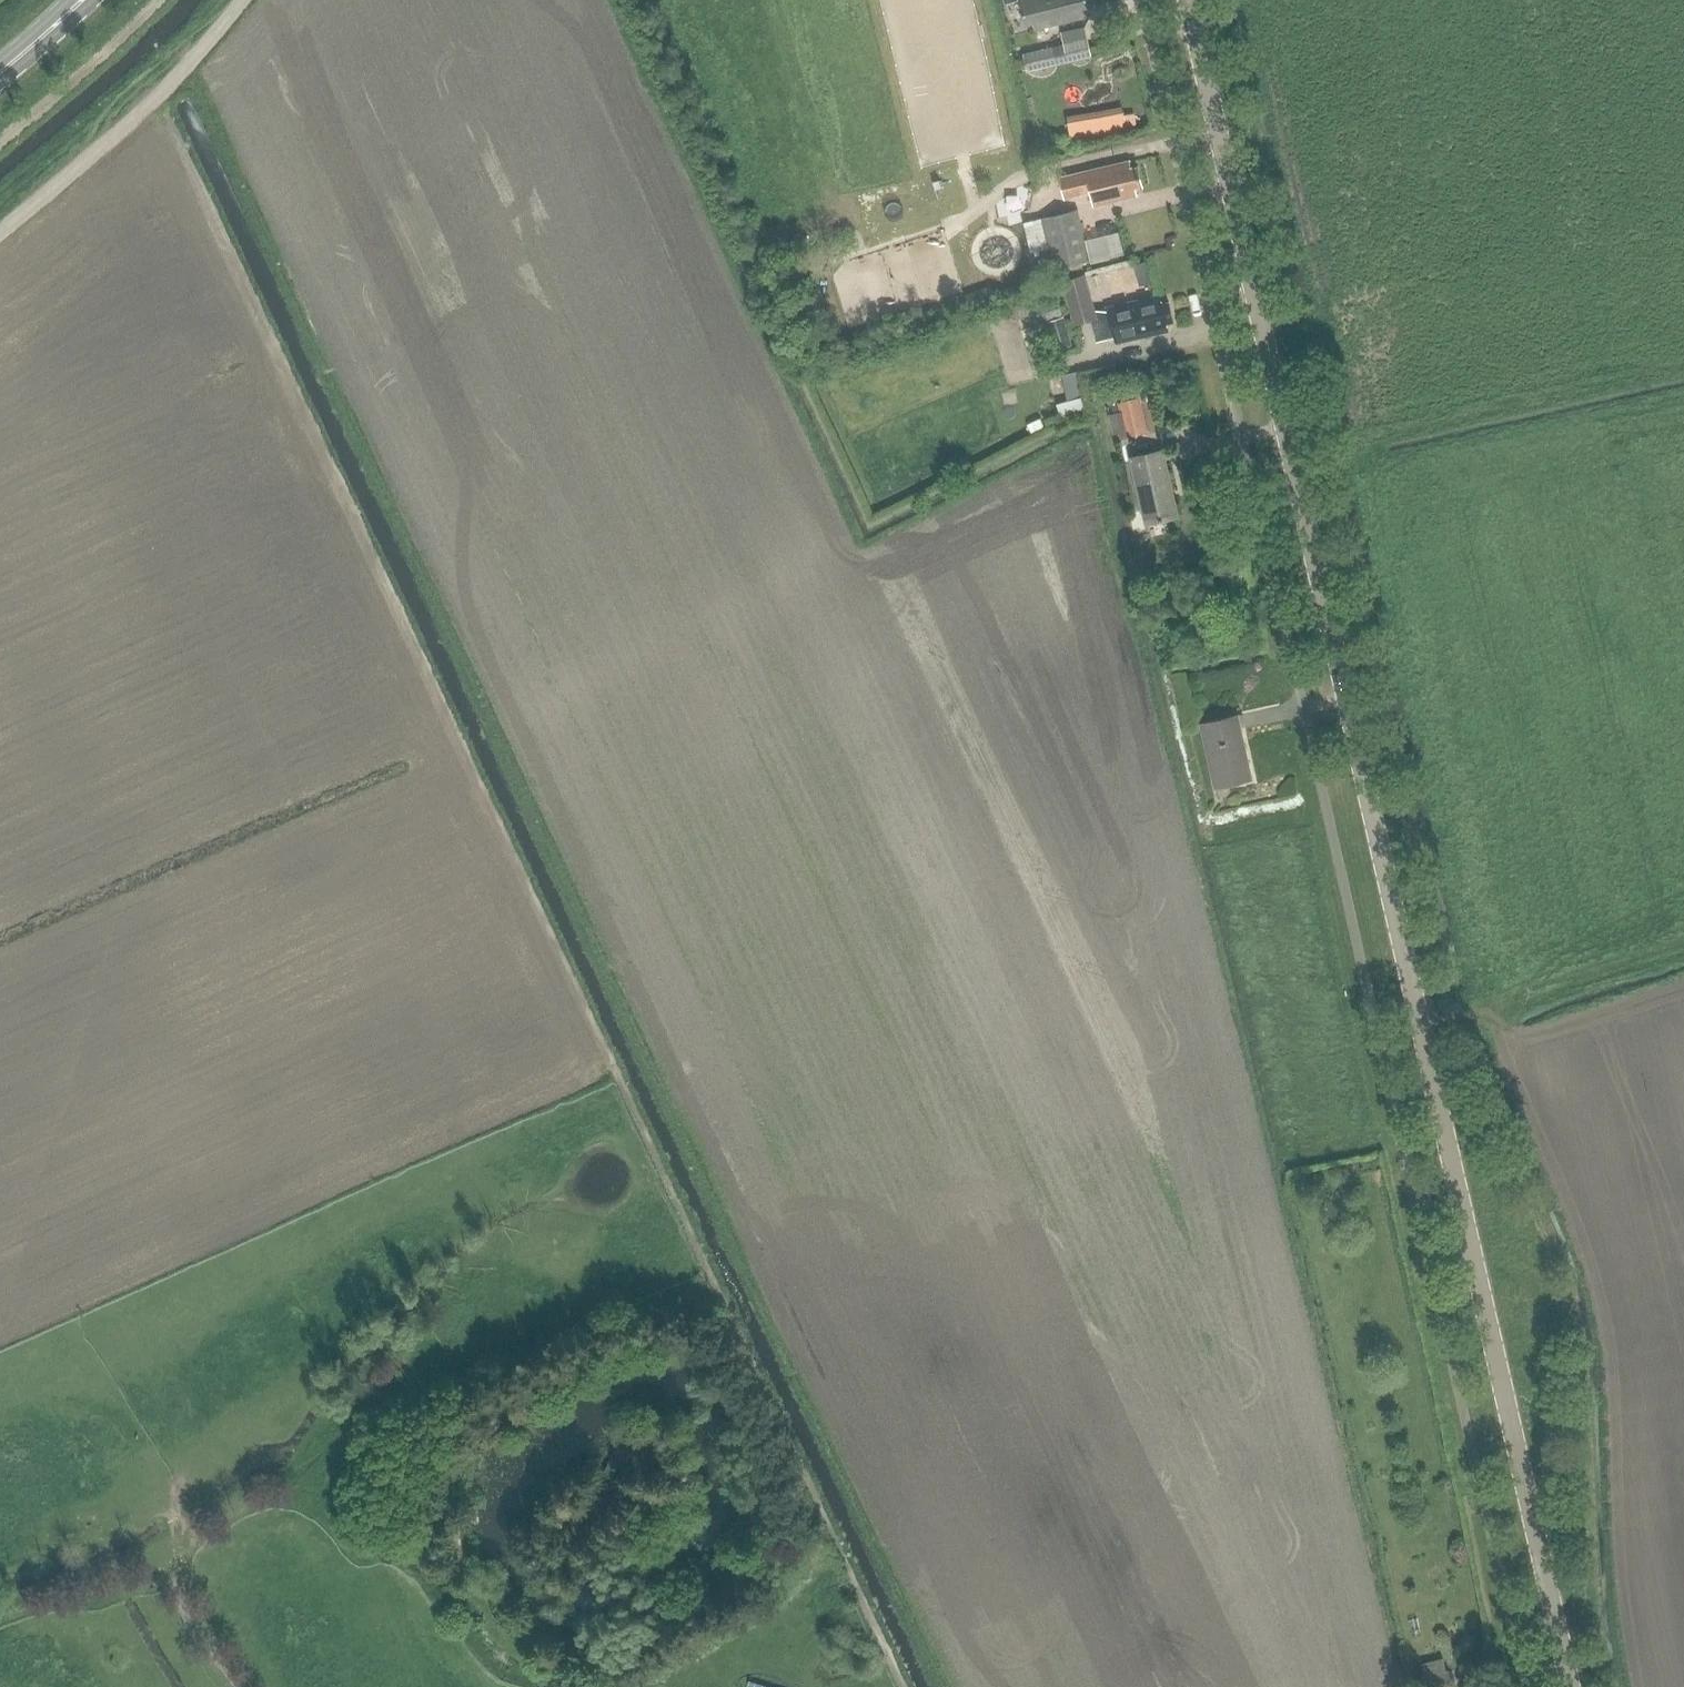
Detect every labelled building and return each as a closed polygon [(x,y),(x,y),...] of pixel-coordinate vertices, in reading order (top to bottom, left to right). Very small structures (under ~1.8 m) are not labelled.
[(1090,17),(1086,0),(1018,0),(1025,27),(1032,25),(1034,31),(1090,17)] [(1062,33),(1065,44),(1088,39),(1085,27),(1062,33)] [(1028,73),(1091,59),(1087,41),(1023,54),(1028,73)] [(1123,114),(1069,123),(1071,138),(1126,129),(1123,114)] [(1130,162),(1060,179),(1065,200),(1091,194),(1094,206),(1139,196),(1136,189),(1142,187),(1138,168),(1131,169),(1130,162)] [(1079,210),(1048,217),(1043,219),(1055,270),(1091,262),(1079,210)] [(1131,227),(1097,237),(1103,261),(1138,252),(1131,227)] [(1074,327),(1096,321),(1084,276),(1063,282),(1074,327)] [(1167,324),(1173,323),(1169,303),(1162,305),(1160,296),(1106,308),(1116,344),(1168,332),(1167,324)] [(1034,307),(1039,323),(1061,316),(1056,300),(1034,307)] [(1063,318),(1046,322),(1054,350),(1071,346),(1063,318)] [(1141,394),(1143,402),(1149,400),(1147,392),(1141,394)] [(1069,411),(1092,407),(1090,396),(1067,400),(1069,411)] [(1140,397),(1117,402),(1120,414),(1125,438),(1148,433),(1140,397)] [(1146,526),(1177,518),(1162,451),(1131,458),(1146,526)] [(1216,788),(1251,780),(1237,717),(1202,725),(1216,788)] [(640,1439),(657,1441),(659,1426),(642,1424),(640,1439)] [(1421,1678),(1423,1686),(1452,1686),(1448,1671),(1421,1678)]
